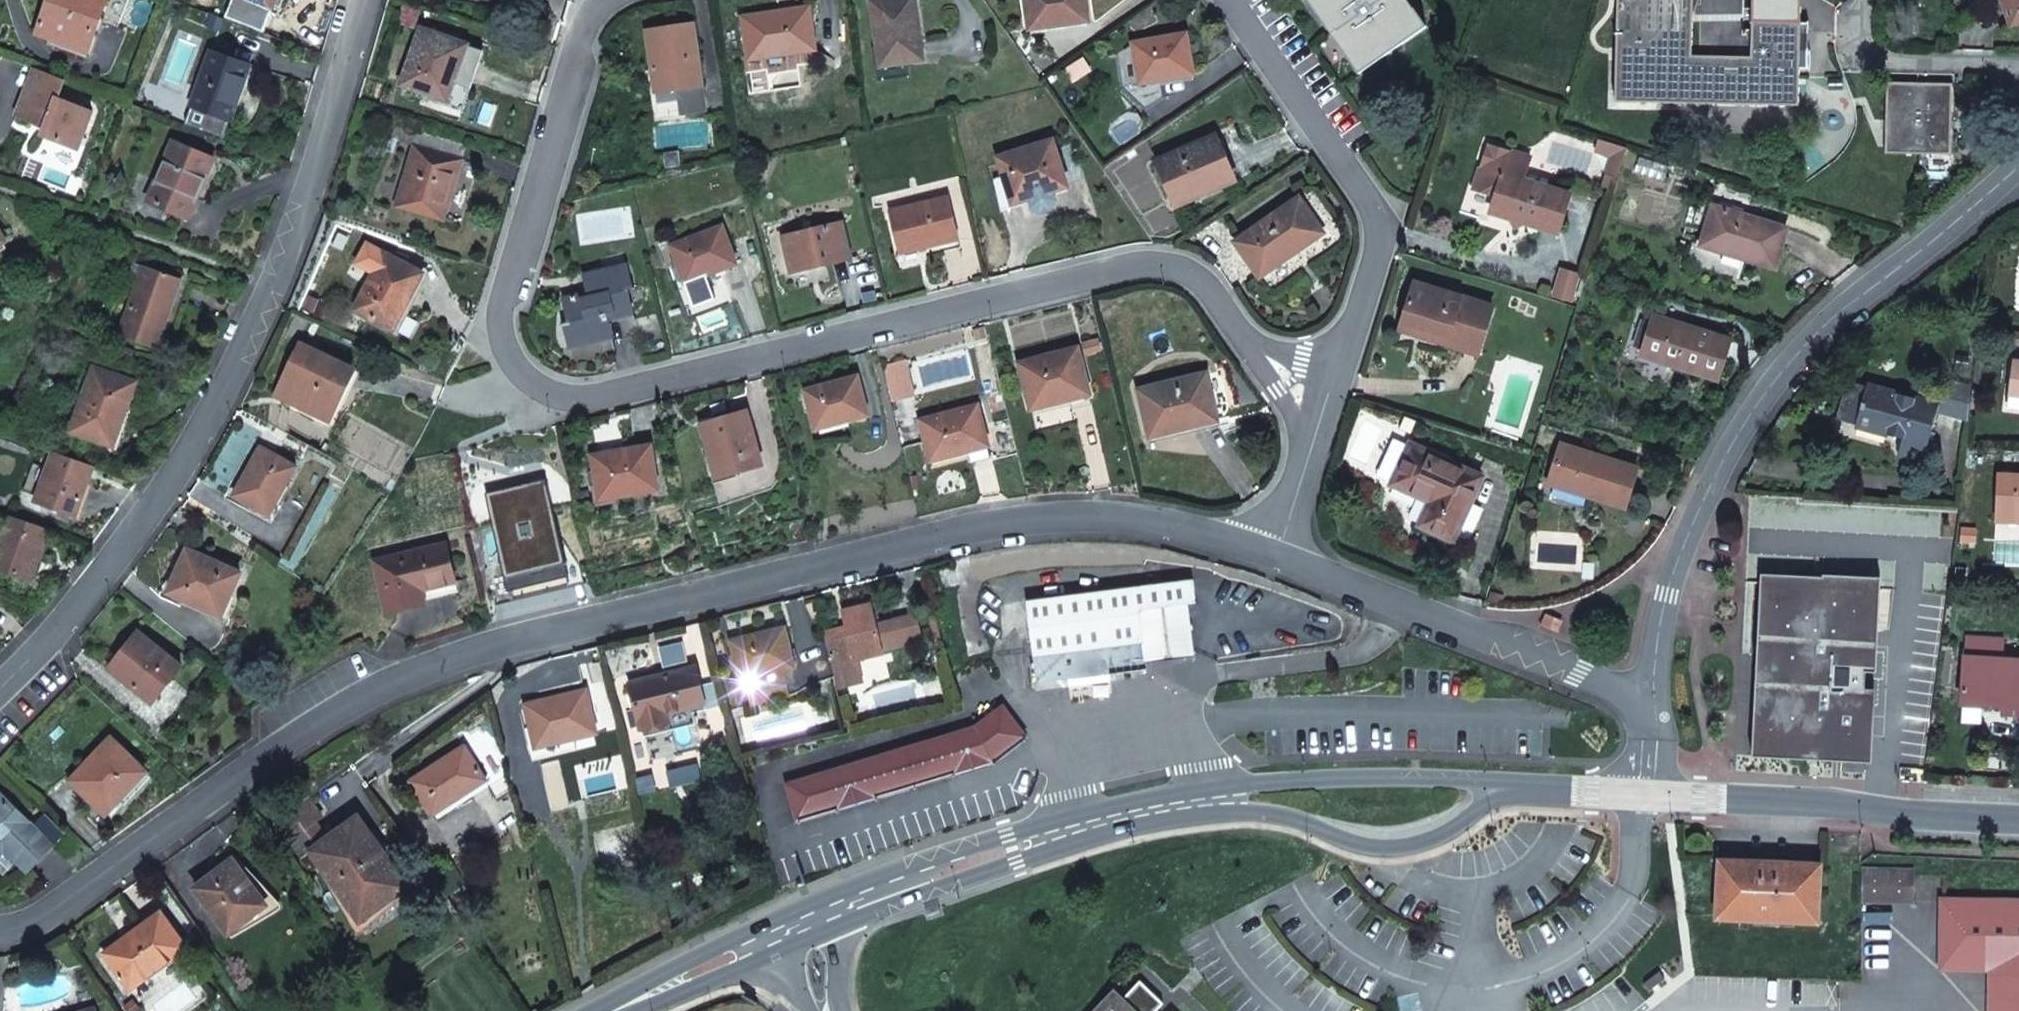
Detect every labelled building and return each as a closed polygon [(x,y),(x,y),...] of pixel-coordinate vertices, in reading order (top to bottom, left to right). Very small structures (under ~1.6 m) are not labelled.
[(39,34),(89,51),(107,0),(51,0),(39,34)] [(273,9),(277,0),(251,0),(273,9)] [(908,62),(922,59),(914,0),(889,0),(871,2),(878,47),(872,48),(876,67),(881,66),(908,62)] [(1030,29),(1088,21),(1085,0),(1026,0),(1030,29)] [(1359,73),(1426,27),(1413,8),(1407,12),(1399,0),(1308,0),(1332,34),(1337,30),(1351,51),(1346,55),(1359,73)] [(1413,8),(1407,0),(1399,0),(1407,12),(1413,8)] [(1616,102),(1798,105),(1800,22),(1753,22),(1751,57),(1691,56),(1692,0),(1618,0),(1616,102)] [(2010,27),(2018,24),(2018,0),(2001,0),(2010,27)] [(743,19),(749,58),(815,49),(809,9),(743,19)] [(677,82),(678,90),(702,86),(693,25),(647,32),(655,86),(677,82)] [(421,29),(402,84),(442,98),(449,78),(470,86),(483,51),(421,29)] [(1337,30),(1332,34),(1346,55),(1351,51),(1337,30)] [(1133,44),(1141,83),(1192,73),(1186,34),(1133,44)] [(231,121),(251,65),(212,51),(192,106),(231,121)] [(881,66),(876,67),(878,82),(910,78),(908,62),(881,66)] [(35,68),(17,116),(45,127),(42,135),(79,148),(93,111),(58,98),(66,79),(35,68)] [(449,78),(442,98),(440,104),(461,112),(470,86),(449,78)] [(655,86),(660,115),(705,110),(702,86),(678,90),(677,82),(655,86)] [(1888,83),(1887,152),(1951,154),(1951,84),(1888,83)] [(231,121),(192,106),(186,124),(225,138),(231,121)] [(414,146),(396,206),(444,220),(462,160),(467,144),(396,124),(389,139),(414,146)] [(1156,161),(1175,207),(1236,181),(1216,135),(1156,161)] [(1611,157),(1606,172),(1617,175),(1626,149),(1598,140),(1595,151),(1611,157)] [(999,158),(1013,204),(1030,198),(1033,208),(1042,213),(1052,210),(1056,200),(1053,191),(1067,187),(1052,141),(999,158)] [(189,219),(215,159),(174,142),(148,202),(189,219)] [(1516,226),(1524,223),(1560,234),(1572,195),(1525,181),(1532,159),(1487,144),(1473,190),(1495,197),(1490,212),(1512,219),(1516,226)] [(994,180),(1001,208),(1013,204),(1004,177),(994,180)] [(890,212),(900,252),(958,238),(949,198),(890,212)] [(1236,242),(1260,276),(1321,233),(1298,199),(1236,242)] [(1712,205),(1701,246),(1774,269),(1787,228),(1712,205)] [(783,237),(792,273),(850,258),(842,223),(783,237)] [(670,246),(685,283),(737,265),(723,225),(670,246)] [(385,255),(356,310),(393,328),(421,275),(385,255)] [(123,284),(136,288),(144,266),(130,261),(123,284)] [(136,288),(120,335),(157,348),(174,301),(180,303),(188,281),(182,279),(144,266),(136,288)] [(627,270),(626,266),(604,271),(605,276),(627,270)] [(611,337),(607,319),(632,313),(626,292),(632,289),(627,270),(605,276),(604,271),(585,276),(590,293),(591,298),(585,300),(583,295),(565,299),(571,324),(566,325),(569,341),(592,336),(593,341),(611,337)] [(1448,336),(1446,344),(1477,355),(1493,307),(1414,283),(1403,321),(1448,336)] [(1654,316),(1641,356),(1718,380),(1730,339),(1654,316)] [(1403,321),(1400,329),(1446,344),(1448,336),(1403,321)] [(592,336),(569,341),(571,346),(593,341),(592,336)] [(277,395),(331,421),(355,370),(301,344),(277,395)] [(1020,364),(1032,409),(1090,393),(1078,348),(1020,364)] [(2013,361),(2009,396),(2018,397),(2018,362),(2013,361)] [(94,368),(72,432),(115,445),(137,383),(94,368)] [(1139,390),(1150,437),(1218,420),(1206,373),(1139,390)] [(806,391),(816,428),(868,415),(857,377),(806,391)] [(1903,434),(1898,454),(1924,462),(1938,411),(1939,406),(1849,382),(1840,414),(1857,419),(1857,422),(1903,434)] [(1939,406),(1938,411),(1966,420),(1975,391),(1946,382),(1939,406)] [(2008,404),(2018,405),(2018,397),(2009,396),(2008,404)] [(932,461),(971,450),(988,445),(977,405),(921,420),(932,461)] [(702,424),(717,478),(762,465),(746,411),(702,424)] [(1840,414),(1839,418),(1857,422),(1857,419),(1840,414)] [(1430,502),(1419,526),(1454,542),(1483,477),(1410,443),(1391,485),(1430,502)] [(593,454),(600,500),(659,490),(651,444),(593,454)] [(1561,444),(1549,484),(1625,507),(1637,468),(1561,444)] [(988,445),(971,450),(974,460),(991,456),(988,445)] [(234,496),(269,515),(297,467),(260,447),(234,496)] [(54,452),(37,501),(77,515),(94,466),(54,452)] [(1998,474),(1996,511),(2013,512),(2013,522),(2018,522),(2018,475),(1998,474)] [(2013,512),(1996,511),(1996,520),(2013,522),(2013,512)] [(0,541),(0,569),(26,579),(33,561),(37,563),(48,530),(9,516),(0,513),(0,538),(1,538),(0,541)] [(425,603),(423,590),(456,582),(446,544),(375,561),(387,613),(425,603)] [(169,592),(221,616),(241,573),(187,550),(169,592)] [(33,561),(26,579),(31,580),(37,563),(33,561)] [(1823,578),(1762,575),(1752,757),(1872,763),(1876,690),(1865,689),(1866,673),(1876,673),(1881,579),(1824,575),(1823,578)] [(1145,669),(1145,662),(1194,655),(1188,603),(1195,602),(1193,581),(1028,602),(1037,682),(1069,678),(1110,672),(1141,669),(1145,669)] [(423,590),(425,603),(459,595),(456,582),(423,590)] [(862,681),(857,660),(882,653),(879,640),(896,636),(897,641),(905,639),(900,619),(876,625),(870,604),(844,611),(848,627),(826,632),(839,687),(862,681)] [(935,614),(928,616),(935,643),(942,642),(935,614)] [(910,617),(900,619),(905,639),(897,641),(896,636),(879,640),(882,653),(917,645),(910,617)] [(732,641),(742,679),(745,691),(785,681),(782,669),(794,666),(785,628),(732,641)] [(162,681),(167,685),(182,666),(138,632),(109,668),(148,699),(162,681)] [(2001,714),(2018,715),(2018,660),(2004,659),(2005,641),(1965,638),(1962,703),(1983,704),(2001,705),(2001,714)] [(1597,651),(1594,657),(1616,665),(1617,659),(1597,651)] [(672,722),(670,712),(705,704),(696,667),(631,684),(641,730),(651,731),(662,728),(672,722)] [(1112,684),(1110,672),(1069,678),(1070,689),(1112,684)] [(162,681),(148,699),(153,704),(167,685),(162,681)] [(745,691),(748,704),(788,694),(785,681),(745,691)] [(573,736),(574,739),(597,734),(586,689),(526,704),(535,745),(573,736)] [(1962,723),(1981,723),(1983,704),(1962,703),(1962,723)] [(1004,708),(975,729),(787,783),(798,821),(818,810),(838,810),(855,799),(877,799),(895,787),(916,787),(934,776),(955,776),(973,764),(994,764),(1007,747),(1027,739),(1004,708)] [(847,717),(850,733),(859,730),(856,715),(847,717)] [(489,784),(507,773),(480,730),(462,741),(465,745),(487,780),(489,784)] [(535,745),(536,748),(574,739),(573,736),(535,745)] [(71,781),(106,814),(147,771),(111,738),(71,781)] [(1007,747),(994,764),(1027,739),(1007,747)] [(410,781),(433,815),(487,780),(465,745),(410,781)] [(973,764),(955,776),(994,764),(973,764)] [(934,776),(916,787),(955,776),(934,776)] [(895,787),(877,799),(916,787),(895,787)] [(25,872),(65,829),(47,812),(34,823),(0,790),(0,843),(8,850),(6,853),(25,872)] [(310,851),(360,921),(408,886),(358,816),(328,838),(318,846),(306,829),(316,821),(322,817),(307,797),(291,809),(270,824),(297,861),(310,851)] [(855,799),(838,810),(877,799),(855,799)] [(818,810),(798,821),(838,810),(818,810)] [(306,829),(318,846),(328,838),(316,821),(306,829)] [(194,888),(228,934),(267,904),(233,859),(194,888)] [(1720,861),(1718,918),(1818,922),(1820,864),(1720,861)] [(1863,870),(1863,900),(1913,901),(1913,871),(1863,870)] [(1990,1006),(2013,1007),(2013,994),(2018,994),(2018,904),(1944,902),(1942,968),(1991,969),(1990,1006)] [(105,953),(131,989),(187,948),(161,912),(105,953)] [(1112,1010),(1160,1010),(1167,1003),(1140,980),(1119,1003),(1112,1010)] [(2013,994),(2013,1007),(1990,1006),(1990,1010),(2018,1010),(2018,994),(2013,994)] [(1119,1003),(1113,996),(1099,1010),(1112,1010),(1119,1003)]
